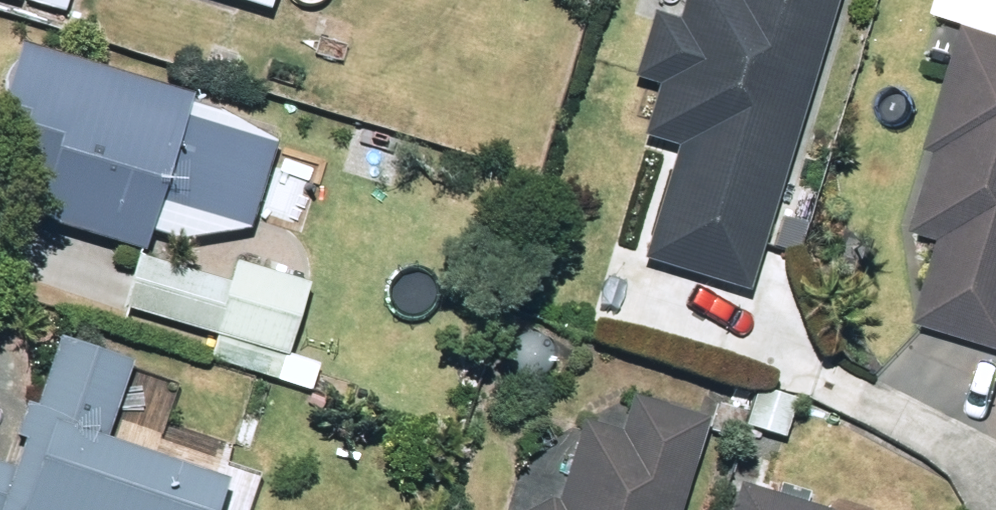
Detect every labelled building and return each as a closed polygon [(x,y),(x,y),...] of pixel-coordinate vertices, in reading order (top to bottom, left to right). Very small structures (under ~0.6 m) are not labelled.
[(21,10),(24,0),(0,0),(0,5),(21,10)] [(272,22),(279,0),(202,0),(272,22)] [(744,291),(833,0),(681,0),(639,134),(674,146),(639,259),(744,291)] [(970,38),(932,161),(942,164),(918,244),(946,253),(921,336),(995,358),(995,46),(970,38)] [(0,132),(0,189),(47,203),(39,230),(143,263),(126,318),(219,348),(212,367),(312,398),(319,373),(291,364),(306,315),(312,317),(317,301),(237,275),(232,293),(146,266),(153,243),(182,252),(248,240),(274,159),(189,132),(195,112),(24,58),(0,132)] [(305,190),(291,179),(275,186),(273,204),(287,214),(304,207),(305,190)] [(255,479),(227,469),(235,449),(165,425),(178,388),(64,350),(40,422),(27,418),(16,451),(29,456),(20,484),(0,478),(0,509),(245,509),(255,479)] [(789,447),(800,407),(759,396),(752,417),(719,407),(710,438),(743,447),(747,436),(789,447)] [(712,432),(637,408),(626,446),(586,435),(561,509),(687,509),(712,432)] [(548,434),(520,450),(529,467),(557,451),(548,434)] [(741,509),(783,509),(745,498),(741,509)]
